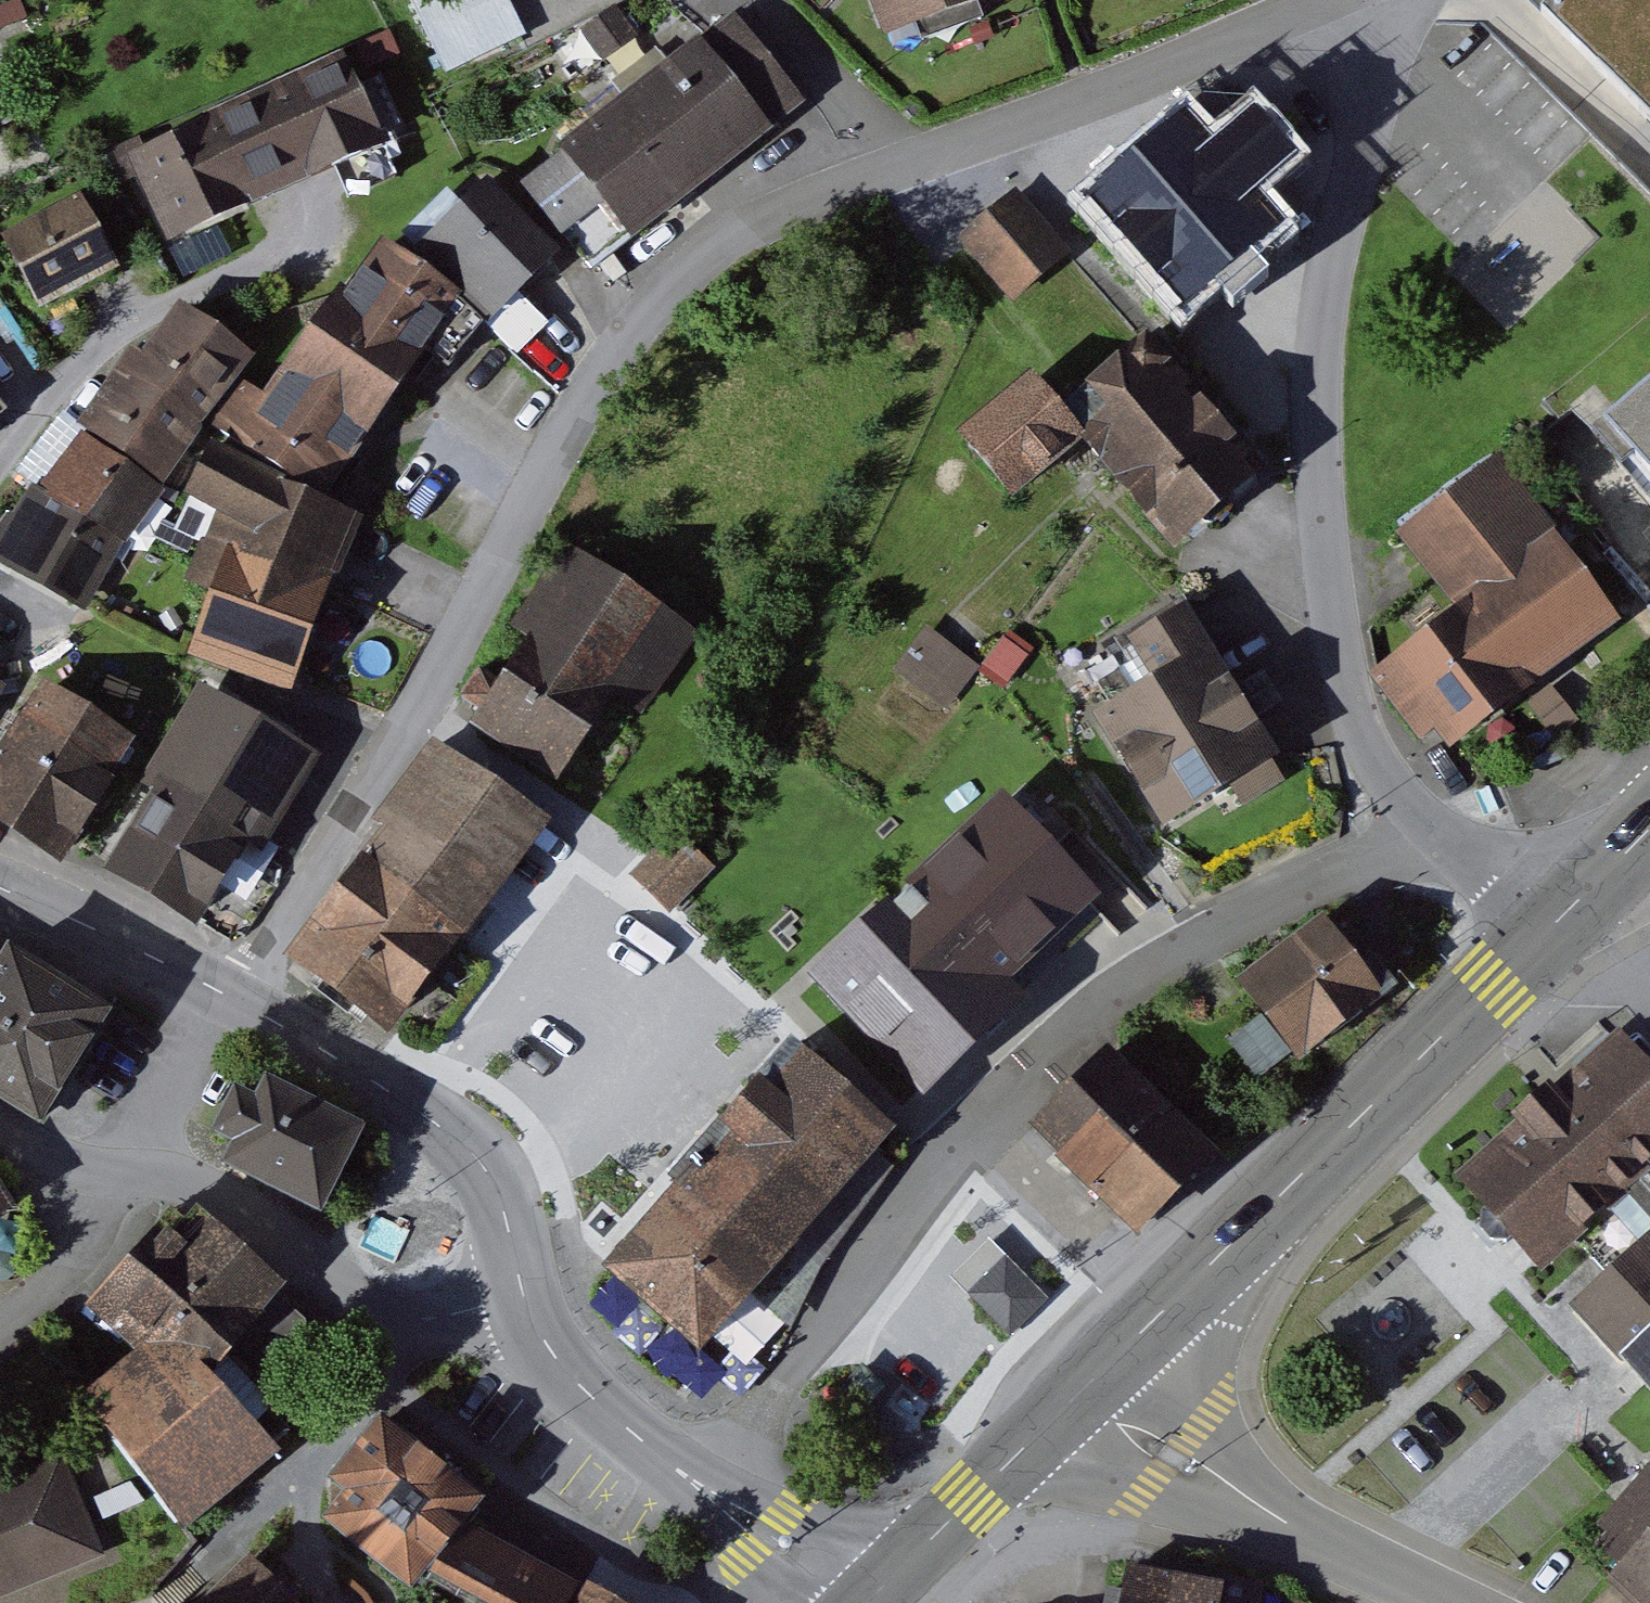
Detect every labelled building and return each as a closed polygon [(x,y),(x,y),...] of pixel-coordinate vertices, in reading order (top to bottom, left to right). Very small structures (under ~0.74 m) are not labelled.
[(444,81),(524,49),(504,0),(412,0),(444,81)] [(872,43),(987,3),(985,0),(858,0),(872,43)] [(1539,5),(1649,117),(1649,0),(1544,0),(1539,5)] [(723,20),(508,189),(554,248),(590,220),(616,253),(796,111),(723,20)] [(131,158),(172,246),(378,151),(337,63),(131,158)] [(1218,159),(1190,124),(1090,202),(1195,336),(1304,251),(1270,207),(1318,170),(1275,115),(1218,159)] [(411,249),(485,323),(541,267),(467,194),(411,249)] [(29,311),(107,272),(72,203),(0,239),(0,255),(29,311)] [(967,252),(1014,304),(1051,272),(1004,219),(967,252)] [(226,435),(320,501),(435,338),(413,323),(437,290),(363,239),(226,435)] [(87,608),(89,604),(152,512),(189,455),(249,365),(169,313),(0,529),(0,562),(87,608)] [(1642,529),(1649,521),(1649,333),(1548,421),(1642,529)] [(1063,437),(1167,554),(1243,487),(1121,350),(1045,417),(1063,437)] [(1063,437),(1045,417),(1013,380),(940,444),(990,500),(1063,437)] [(152,512),(216,554),(190,654),(280,692),(344,530),(242,490),(189,455),(152,512)] [(1374,670),(1432,750),(1603,624),(1484,464),(1393,531),(1453,612),(1374,670)] [(1642,529),(1649,539),(1649,521),(1642,529)] [(566,563),(460,734),(547,788),(653,617),(566,563)] [(1269,779),(1173,618),(1110,655),(1127,683),(1082,709),(1161,843),(1269,779)] [(932,622),(900,666),(951,704),(984,660),(932,622)] [(0,758),(0,814),(60,852),(134,734),(48,681),(0,758)] [(156,786),(106,868),(197,924),(249,839),(263,847),(321,754),(202,681),(142,777),(156,786)] [(301,968),(395,1032),(538,823),(444,760),(301,968)] [(796,995),(907,1115),(1102,937),(991,816),(796,995)] [(675,829),(631,878),(676,917),(720,869),(675,829)] [(1221,1007),(1276,1069),(1367,988),(1313,926),(1221,1007)] [(123,1014),(22,953),(11,972),(0,990),(0,1085),(59,1120),(123,1014)] [(11,972),(0,966),(0,990),(11,972)] [(1497,1207),(1491,1213),(1490,1227),(1495,1233),(1501,1239),(1516,1240),(1522,1235),(1552,1268),(1649,1181),(1649,1049),(1637,1034),(1617,1052),(1580,1085),(1473,1181),(1497,1207)] [(1037,1127),(1132,1226),(1210,1149),(1119,1049),(1037,1127)] [(607,1273),(699,1354),(894,1136),(803,1055),(607,1273)] [(228,1168),(328,1211),(363,1132),(263,1088),(228,1168)] [(28,1211),(0,1166),(0,1228),(28,1211)] [(96,1310),(135,1345),(79,1396),(184,1524),(281,1452),(212,1369),(281,1286),(211,1217),(186,1242),(168,1228),(96,1310)] [(1583,1306),(1636,1363),(1649,1351),(1649,1246),(1583,1306)] [(1004,1260),(977,1294),(1018,1327),(1045,1293),(1004,1260)] [(464,1521),(482,1497),(378,1414),(328,1475),(344,1488),(323,1515),(412,1585),(419,1576),(464,1521)] [(0,1482),(0,1586),(85,1549),(48,1462),(0,1482)] [(419,1576),(470,1602),(572,1602),(582,1587),(464,1521),(419,1576)] [(1620,1576),(1649,1602),(1649,1541),(1620,1576)] [(252,1553),(202,1602),(304,1602),(252,1553)] [(1124,1602),(1235,1602),(1237,1590),(1131,1570),(1124,1602)] [(582,1587),(572,1602),(610,1602),(582,1587)]
